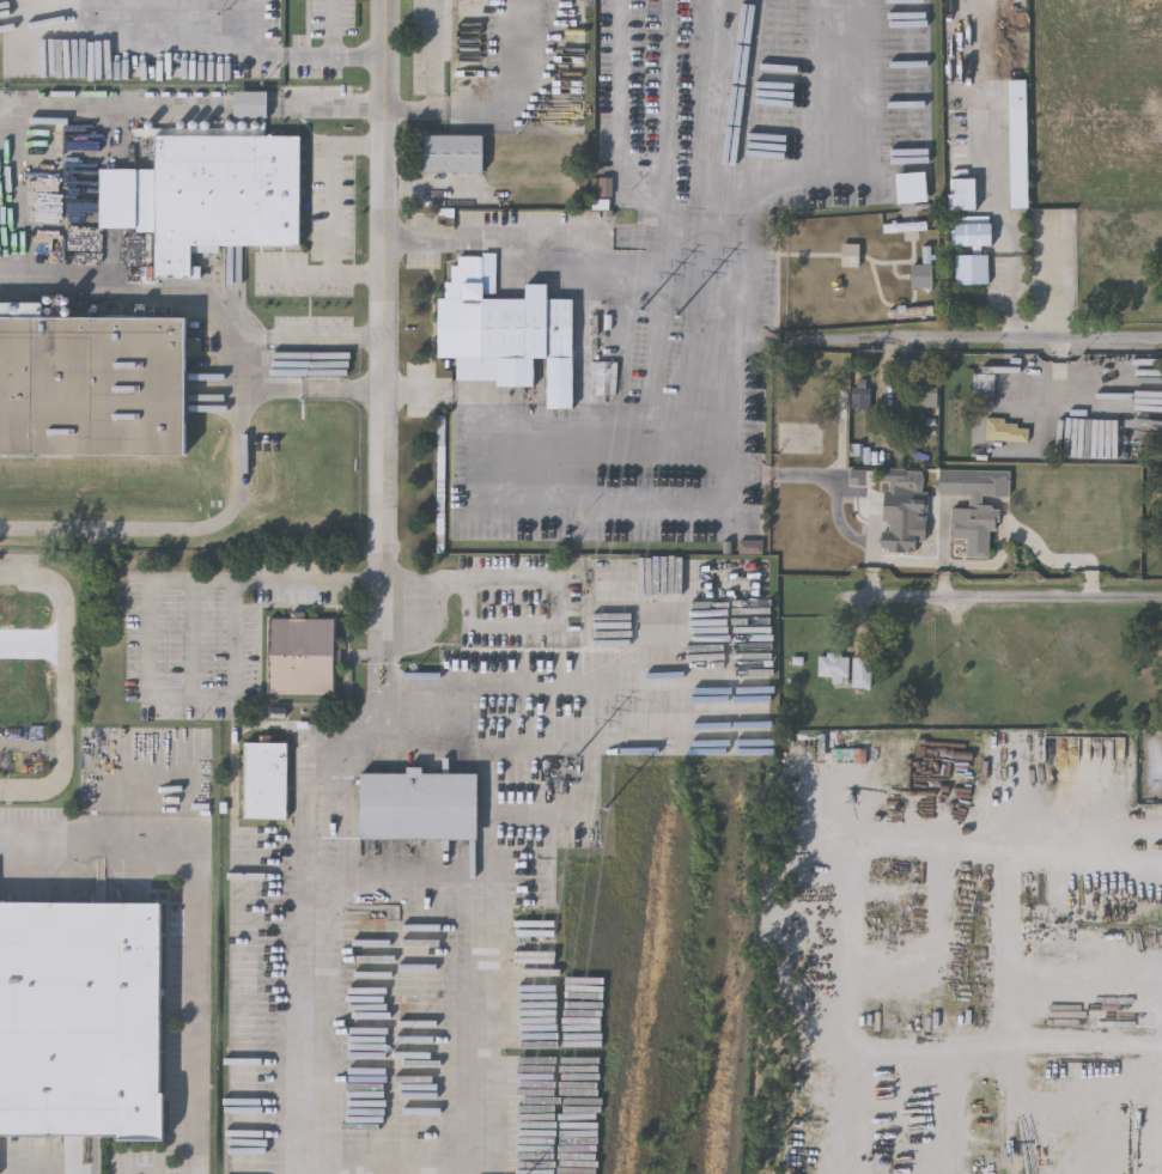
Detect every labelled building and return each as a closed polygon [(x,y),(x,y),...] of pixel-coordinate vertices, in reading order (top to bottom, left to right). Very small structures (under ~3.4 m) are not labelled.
[(300,247),(193,245),(193,278),(153,278),(154,230),(105,230),(107,169),(154,169),(154,129),(235,129),(235,91),(267,91),(267,135),(300,136),(300,247)] [(1009,207),(1009,108),(1028,108),(1028,207),(1009,207)] [(486,175),(427,175),(427,138),(486,138),(486,175)] [(968,146),(968,172),(954,172),(954,146),(968,146)] [(896,202),(896,171),(926,171),(926,202),(896,202)] [(975,209),(948,209),(948,193),(953,193),(953,176),(975,176),(975,209)] [(991,215),(991,245),(954,245),(954,215),(991,215)] [(859,266),(842,266),(842,243),(859,243),(859,266)] [(988,254),(988,282),(956,282),(956,254),(988,254)] [(442,360),(443,302),(449,302),(449,285),(457,285),(458,258),(487,258),(487,302),(528,302),(528,287),(549,287),(549,302),(577,302),(576,361),(537,360),(536,390),(499,389),(499,361),(442,360)] [(913,286),(913,264),(932,264),(932,286),(913,286)] [(185,450),(0,451),(0,315),(185,315),(185,450)] [(870,382),(870,407),(850,407),(850,382),(870,382)] [(939,383),(939,407),(917,407),(917,383),(939,383)] [(1030,416),(1030,442),(986,442),(986,416),(1030,416)] [(926,542),(919,542),(918,550),(882,549),(883,469),(927,470),(926,542)] [(991,507),(990,555),(966,555),(966,540),(951,540),(951,507),(971,507),(972,469),(1011,469),(1010,495),(982,495),(982,507),(991,507)] [(335,691),(268,691),(269,616),(336,618),(335,691)] [(819,675),(819,655),(850,655),(850,680),(834,680),(834,675),(819,675)] [(854,687),(854,655),(872,655),(872,687),(854,687)] [(288,741),(288,819),(242,819),(242,741),(288,741)] [(361,838),(361,772),(408,772),(408,771),(479,772),(479,839),(361,838)] [(160,1142),(0,1140),(0,897),(163,899),(160,1142)]
